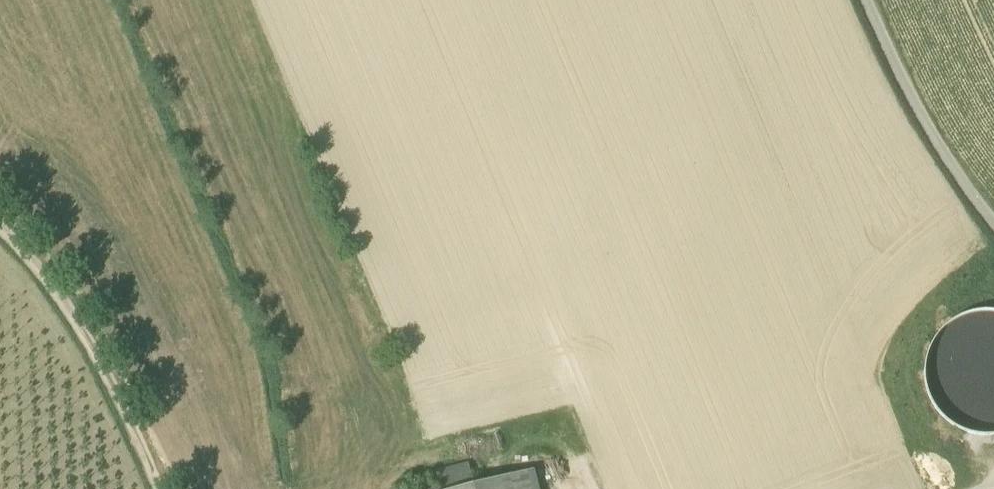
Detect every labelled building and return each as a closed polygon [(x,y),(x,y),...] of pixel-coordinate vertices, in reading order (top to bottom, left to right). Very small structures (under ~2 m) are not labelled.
[(977,312),(954,320),(936,336),(926,358),(924,382),(933,405),(949,423),(971,434),(993,435),(993,313),(977,312)] [(531,473),(468,488),(535,488),(531,473)]
